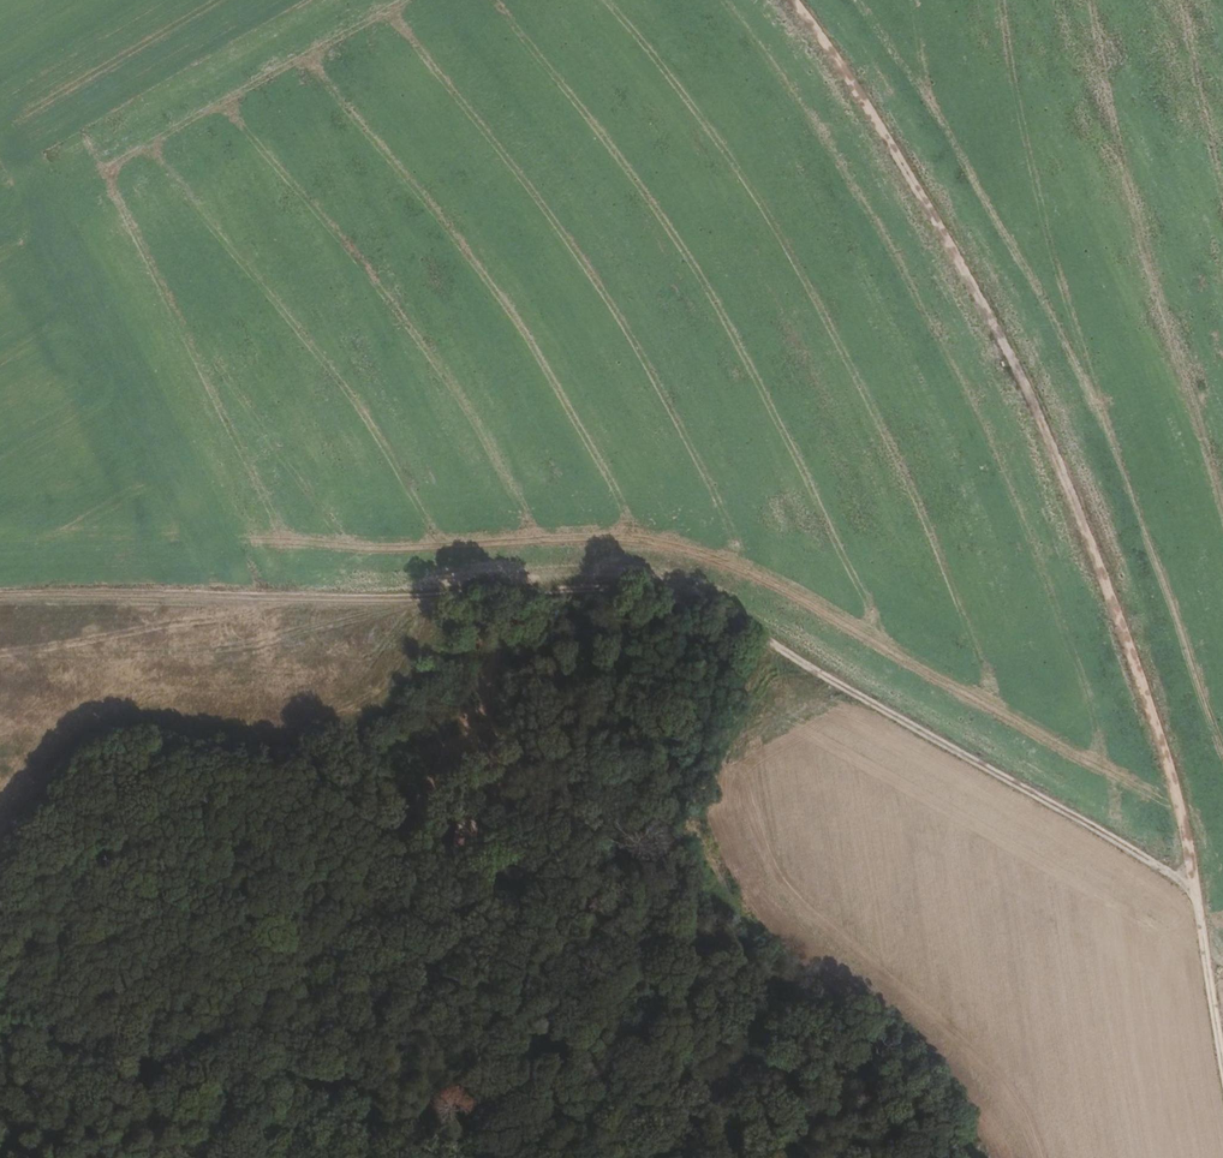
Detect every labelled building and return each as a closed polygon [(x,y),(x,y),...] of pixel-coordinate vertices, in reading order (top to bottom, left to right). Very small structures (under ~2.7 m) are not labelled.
[(456,816),(455,832),(467,833),(468,817),(456,816)]
